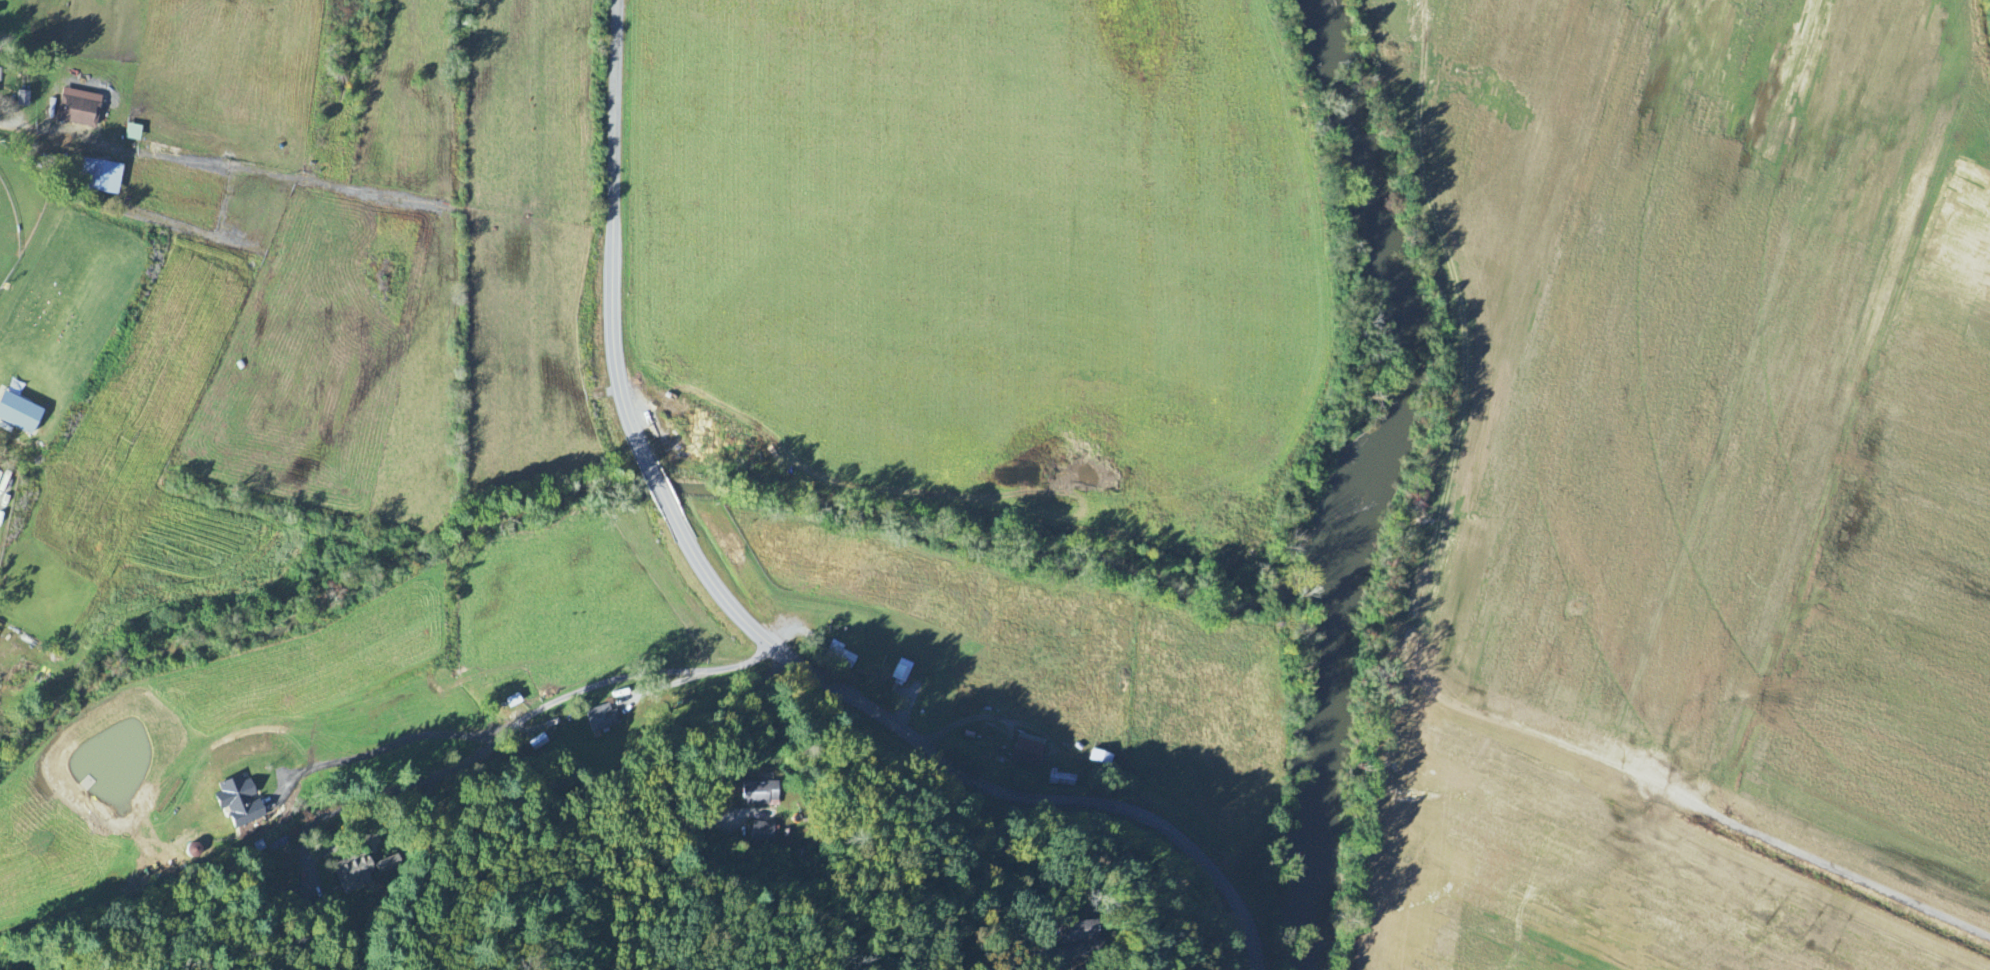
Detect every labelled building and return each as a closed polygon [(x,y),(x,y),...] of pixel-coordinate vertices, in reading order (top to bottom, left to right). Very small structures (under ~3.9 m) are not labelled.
[(96,130),(102,98),(63,90),(57,121),(96,130)] [(29,108),(30,93),(18,93),(18,107),(29,108)] [(125,140),(140,142),(142,128),(127,126),(125,140)] [(123,167),(83,159),(77,189),(117,197),(123,167)] [(3,392),(0,399),(0,422),(31,437),(43,412),(3,392)] [(891,682),(905,687),(912,664),(898,659),(891,682)] [(617,710),(612,712),(609,705),(586,713),(594,735),(622,725),(617,710)] [(528,744),(534,752),(549,743),(543,734),(528,744)] [(1046,742),(1019,734),(1011,761),(1038,769),(1046,742)] [(1090,762),(1109,769),(1114,756),(1094,750),(1090,762)] [(1049,786),(1076,788),(1077,775),(1050,773),(1049,786)] [(218,785),(221,793),(215,795),(221,811),(228,809),(236,830),(267,818),(259,798),(258,799),(250,780),(244,783),(241,776),(218,785)] [(743,806),(778,805),(778,783),(742,784),(743,806)] [(774,846),(775,824),(753,823),(752,844),(774,846)] [(372,886),(369,875),(374,874),(367,854),(333,865),(343,895),(372,886)] [(373,865),(378,875),(400,866),(396,856),(373,865)] [(1094,922),(1063,925),(1064,938),(1059,938),(1060,946),(1086,943),(1087,955),(1101,953),(1100,941),(1096,941),(1094,922)]
